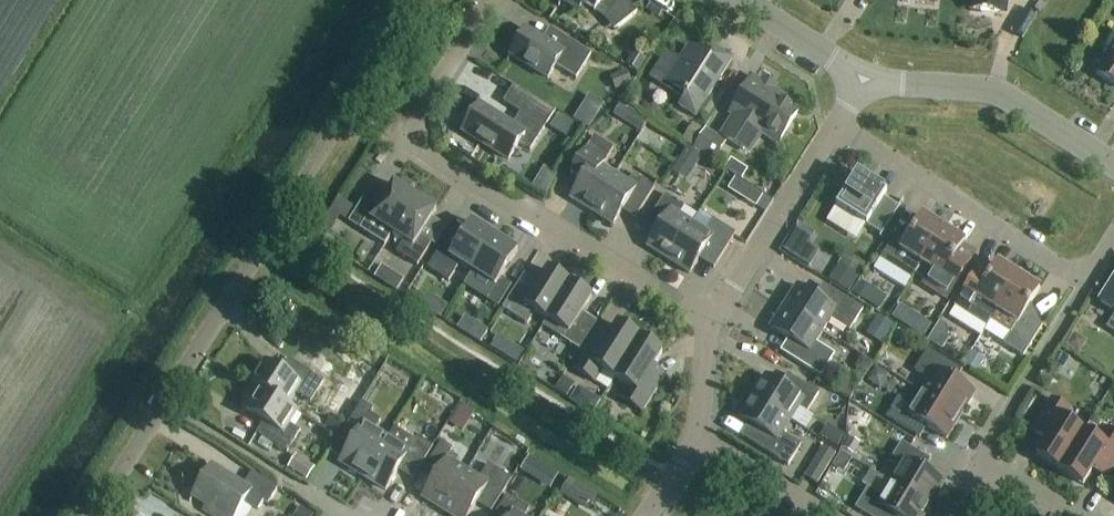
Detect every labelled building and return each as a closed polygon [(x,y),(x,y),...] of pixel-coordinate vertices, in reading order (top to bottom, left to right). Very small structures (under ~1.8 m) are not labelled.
[(626,0),(560,0),(579,12),(583,6),(595,14),(598,8),(610,15),(604,24),(614,31),(636,14),(626,0)] [(970,10),(1006,15),(1008,0),(971,0),(970,10)] [(1113,29),(1103,46),(1111,51),(1096,74),(1113,85),(1113,30),(1113,29)] [(550,45),(526,30),(510,55),(548,79),(556,66),(576,79),(591,54),(557,33),(550,45)] [(710,59),(689,46),(681,60),(666,51),(649,78),(678,96),(680,93),(686,97),(680,107),(695,117),(732,59),(716,49),(710,59)] [(636,50),(626,65),(638,73),(648,58),(636,50)] [(617,91),(634,86),(629,72),(612,78),(617,91)] [(778,143),(800,109),(752,79),(731,113),(735,116),(723,136),(743,149),(756,129),(778,143)] [(530,151),(551,118),(554,113),(530,97),(512,126),(479,105),(462,131),(509,160),(519,144),(530,151)] [(626,123),(632,113),(622,107),(616,117),(626,123)] [(695,149),(705,131),(693,124),(683,142),(695,149)] [(712,159),(724,139),(707,130),(696,149),(712,159)] [(591,213),(615,175),(602,167),(614,149),(594,137),(588,146),(568,177),(579,185),(570,199),(591,213)] [(696,171),(704,157),(689,148),(681,162),(696,171)] [(546,201),(559,190),(544,173),(531,184),(546,201)] [(615,175),(591,213),(612,226),(622,210),(637,219),(656,189),(633,174),(628,183),(615,175)] [(899,208),(884,198),(887,194),(856,174),(836,207),(882,235),(899,208)] [(369,236),(385,246),(392,234),(415,198),(394,185),(382,203),(377,211),(362,201),(348,223),(369,236)] [(749,185),(740,198),(751,205),(759,192),(749,185)] [(668,261),(692,223),(679,215),(684,207),(665,195),(645,226),(656,233),(647,248),(668,261)] [(415,198),(392,234),(404,241),(396,253),(417,266),(431,244),(420,237),(436,211),(415,198)] [(293,217),(309,227),(317,215),(301,205),(293,217)] [(916,274),(944,230),(923,216),(909,238),(898,231),(883,255),(895,262),(891,268),(912,280),(916,274)] [(692,223),(668,261),(689,274),(699,260),(713,269),(736,234),(713,219),(705,231),(692,223)] [(473,272),(495,237),(472,223),(455,250),(444,243),(427,269),(449,282),(460,264),(473,272)] [(944,230),(916,274),(927,281),(925,286),(933,291),(947,300),(977,252),(964,244),(965,243),(944,230)] [(338,255),(346,243),(331,233),(323,245),(338,255)] [(473,272),(486,281),(480,292),(489,297),(486,301),(498,308),(512,286),(501,279),(518,252),(495,237),(473,272)] [(851,293),(867,265),(848,254),(831,281),(851,293)] [(986,328),(991,321),(1019,277),(998,264),(995,269),(984,262),(973,278),(958,302),(970,309),(968,313),(970,314),(968,317),(986,328)] [(547,320),(570,284),(548,271),(531,297),(516,287),(502,310),(527,326),(535,313),(547,320)] [(394,273),(387,285),(396,291),(403,279),(394,273)] [(1023,358),(1043,326),(1024,314),(1040,290),(1019,277),(991,321),(1011,333),(1003,345),(1023,358)] [(1100,303),(1113,312),(1113,282),(1100,303)] [(547,320),(542,327),(580,351),(597,324),(581,314),(591,298),(570,284),(547,320)] [(853,296),(868,306),(876,293),(861,284),(853,296)] [(786,308),(823,332),(830,320),(849,332),(863,310),(828,288),(820,301),(799,287),(786,308)] [(425,298),(420,305),(441,319),(449,307),(427,294),(425,298)] [(816,343),(823,332),(786,308),(772,330),(794,343),(786,356),(821,378),(835,355),(816,343)] [(884,345),(896,326),(884,319),(873,338),(884,345)] [(927,337),(933,327),(922,321),(916,331),(927,337)] [(477,324),(469,337),(480,344),(488,331),(477,324)] [(940,324),(928,342),(942,351),(948,343),(941,338),(947,328),(940,324)] [(615,379),(640,339),(617,325),(608,340),(596,333),(573,369),(595,383),(603,371),(615,379)] [(1080,355),(1088,342),(1075,334),(1067,348),(1080,355)] [(497,336),(490,348),(498,353),(506,341),(497,336)] [(640,339),(615,379),(627,386),(620,398),(642,412),(665,376),(653,369),(662,354),(640,339)] [(922,393),(960,416),(974,393),(955,382),(962,371),(928,350),(914,372),(929,381),(922,393)] [(984,358),(972,350),(963,363),(975,371),(984,358)] [(868,375),(874,365),(863,358),(857,369),(868,375)] [(288,406),(288,405),(296,393),(311,402),(324,381),(296,363),(288,375),(265,361),(251,383),(260,389),(260,388),(288,406)] [(753,397),(790,421),(798,408),(807,413),(819,394),(792,377),(785,388),(766,376),(753,397)] [(568,397),(575,385),(564,379),(557,390),(568,397)] [(852,399),(859,388),(847,381),(841,392),(852,399)] [(264,422),(257,434),(262,437),(287,453),(300,432),(289,425),(298,411),(288,405),(288,406),(260,388),(260,389),(246,410),(264,422)] [(946,439),(960,416),(922,393),(914,406),(899,397),(886,418),(920,438),(927,427),(946,439)] [(782,434),(790,421),(753,397),(739,418),(749,424),(740,437),(788,467),(801,445),(782,434)] [(1059,471),(1083,433),(1060,418),(1066,408),(1052,399),(1036,426),(1049,434),(1036,456),(1059,471)] [(363,476),(387,438),(374,431),(381,420),(370,414),(373,409),(362,402),(341,435),(352,442),(340,462),(363,476)] [(394,426),(387,438),(363,476),(386,490),(398,470),(413,480),(433,446),(418,437),(416,440),(394,426)] [(1059,471),(1083,486),(1093,470),(1096,472),(1101,465),(1111,471),(1113,467),(1113,435),(1105,429),(1097,441),(1083,433),(1059,471)] [(856,456),(862,445),(850,438),(844,449),(856,456)] [(443,510),(467,472),(446,459),(453,449),(441,442),(424,471),(435,477),(423,497),(443,510)] [(891,483),(930,506),(944,483),(924,471),(931,460),(901,443),(889,463),(900,469),(891,483)] [(820,486),(839,456),(824,447),(806,477),(820,486)] [(313,468),(294,457),(287,468),(306,480),(313,468)] [(542,467),(528,458),(520,470),(530,476),(537,475),(542,467)] [(443,510),(453,515),(469,515),(477,503),(491,512),(512,479),(488,464),(479,479),(467,472),(443,510)] [(211,466),(193,495),(208,503),(203,510),(213,515),(236,515),(245,501),(258,510),(264,501),(269,504),(278,489),(252,472),(244,486),(211,466)] [(576,504),(585,490),(569,480),(560,494),(576,504)] [(736,482),(734,491),(758,497),(760,487),(736,482)] [(930,506),(891,483),(883,497),(868,488),(855,509),(867,515),(924,515),(930,506)] [(529,509),(507,495),(494,515),(525,515),(529,509)] [(300,507),(295,515),(315,515),(300,507)]
